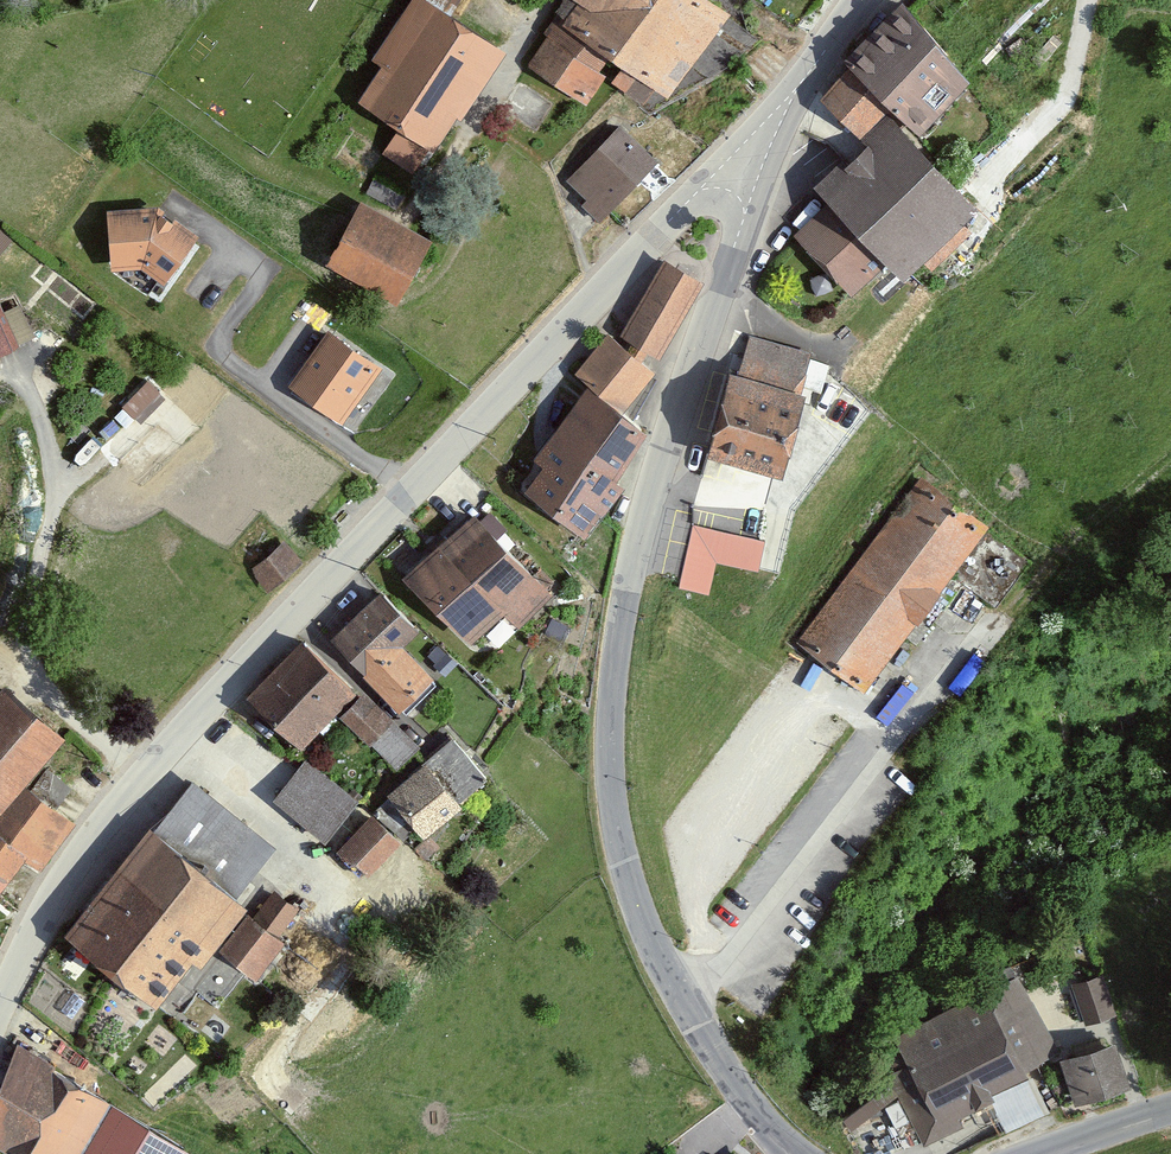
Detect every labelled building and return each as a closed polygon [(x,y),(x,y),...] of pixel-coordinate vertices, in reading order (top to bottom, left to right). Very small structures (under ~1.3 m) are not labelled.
[(507,51),(432,0),(411,0),(347,91),(402,129),(382,158),(414,178),(432,150),(437,153),(507,51)] [(585,104),(618,60),(672,100),(696,66),(693,64),(732,10),(718,0),(564,0),(553,14),(554,15),(522,58),(585,104)] [(862,134),(890,101),(916,132),(975,81),(906,4),(849,54),(856,63),(823,101),(862,134)] [(965,223),(980,209),(891,115),(817,186),(832,203),(801,237),(853,298),(892,265),(906,279),(923,263),(932,273),(976,235),(965,223)] [(602,222),(659,161),(621,126),(564,187),(602,222)] [(432,240),(362,203),(329,264),(399,302),(432,240)] [(165,286),(196,238),(160,208),(113,211),(114,270),(145,268),(165,286)] [(2,253),(16,234),(0,223),(0,252),(2,253)] [(666,261),(620,341),(610,334),(576,376),(589,386),(587,390),(517,491),(581,535),(651,433),(626,414),(662,370),(658,368),(706,284),(666,261)] [(0,324),(0,354),(11,349),(0,324)] [(382,367),(331,332),(294,385),(345,420),(382,367)] [(784,477),(804,398),(731,379),(710,459),(784,477)] [(138,474),(164,448),(149,434),(124,460),(138,474)] [(804,640),(870,689),(992,527),(926,478),(804,640)] [(470,646),(506,611),(521,626),(555,593),(477,515),(443,548),(438,542),(402,577),(470,646)] [(694,520),(682,583),(713,589),(720,558),(761,566),(767,534),(694,520)] [(253,572),(272,597),(309,569),(289,544),(253,572)] [(421,633),(382,590),(331,636),(401,715),(438,683),(406,646),(421,633)] [(358,691),(304,640),(249,698),(303,749),(358,691)] [(27,861),(43,873),(78,824),(27,787),(68,738),(7,686),(0,694),(0,896),(27,861)] [(343,717),(399,774),(421,752),(366,695),(343,717)] [(451,737),(428,761),(426,759),(388,796),(429,838),(467,801),(465,799),(490,775),(451,737)] [(359,802),(308,761),(274,802),(326,843),(359,802)] [(153,1005),(188,961),(207,975),(224,953),(256,978),(284,943),(278,938),(300,912),(273,888),(253,911),(238,899),(279,848),(191,779),(66,935),(153,1005)] [(368,881),(403,843),(372,815),(337,853),(368,881)] [(1058,1050),(1020,976),(899,1037),(914,1065),(891,1077),(927,1149),(965,1130),(958,1116),(1031,1079),(1025,1067),(1058,1050)] [(1106,976),(1076,987),(1093,1034),(1123,1023),(1106,976)] [(16,1153),(104,1153),(130,1114),(20,1044),(0,1093),(0,1144),(16,1153)] [(1118,1046),(1066,1062),(1080,1106),(1131,1089),(1118,1046)]
